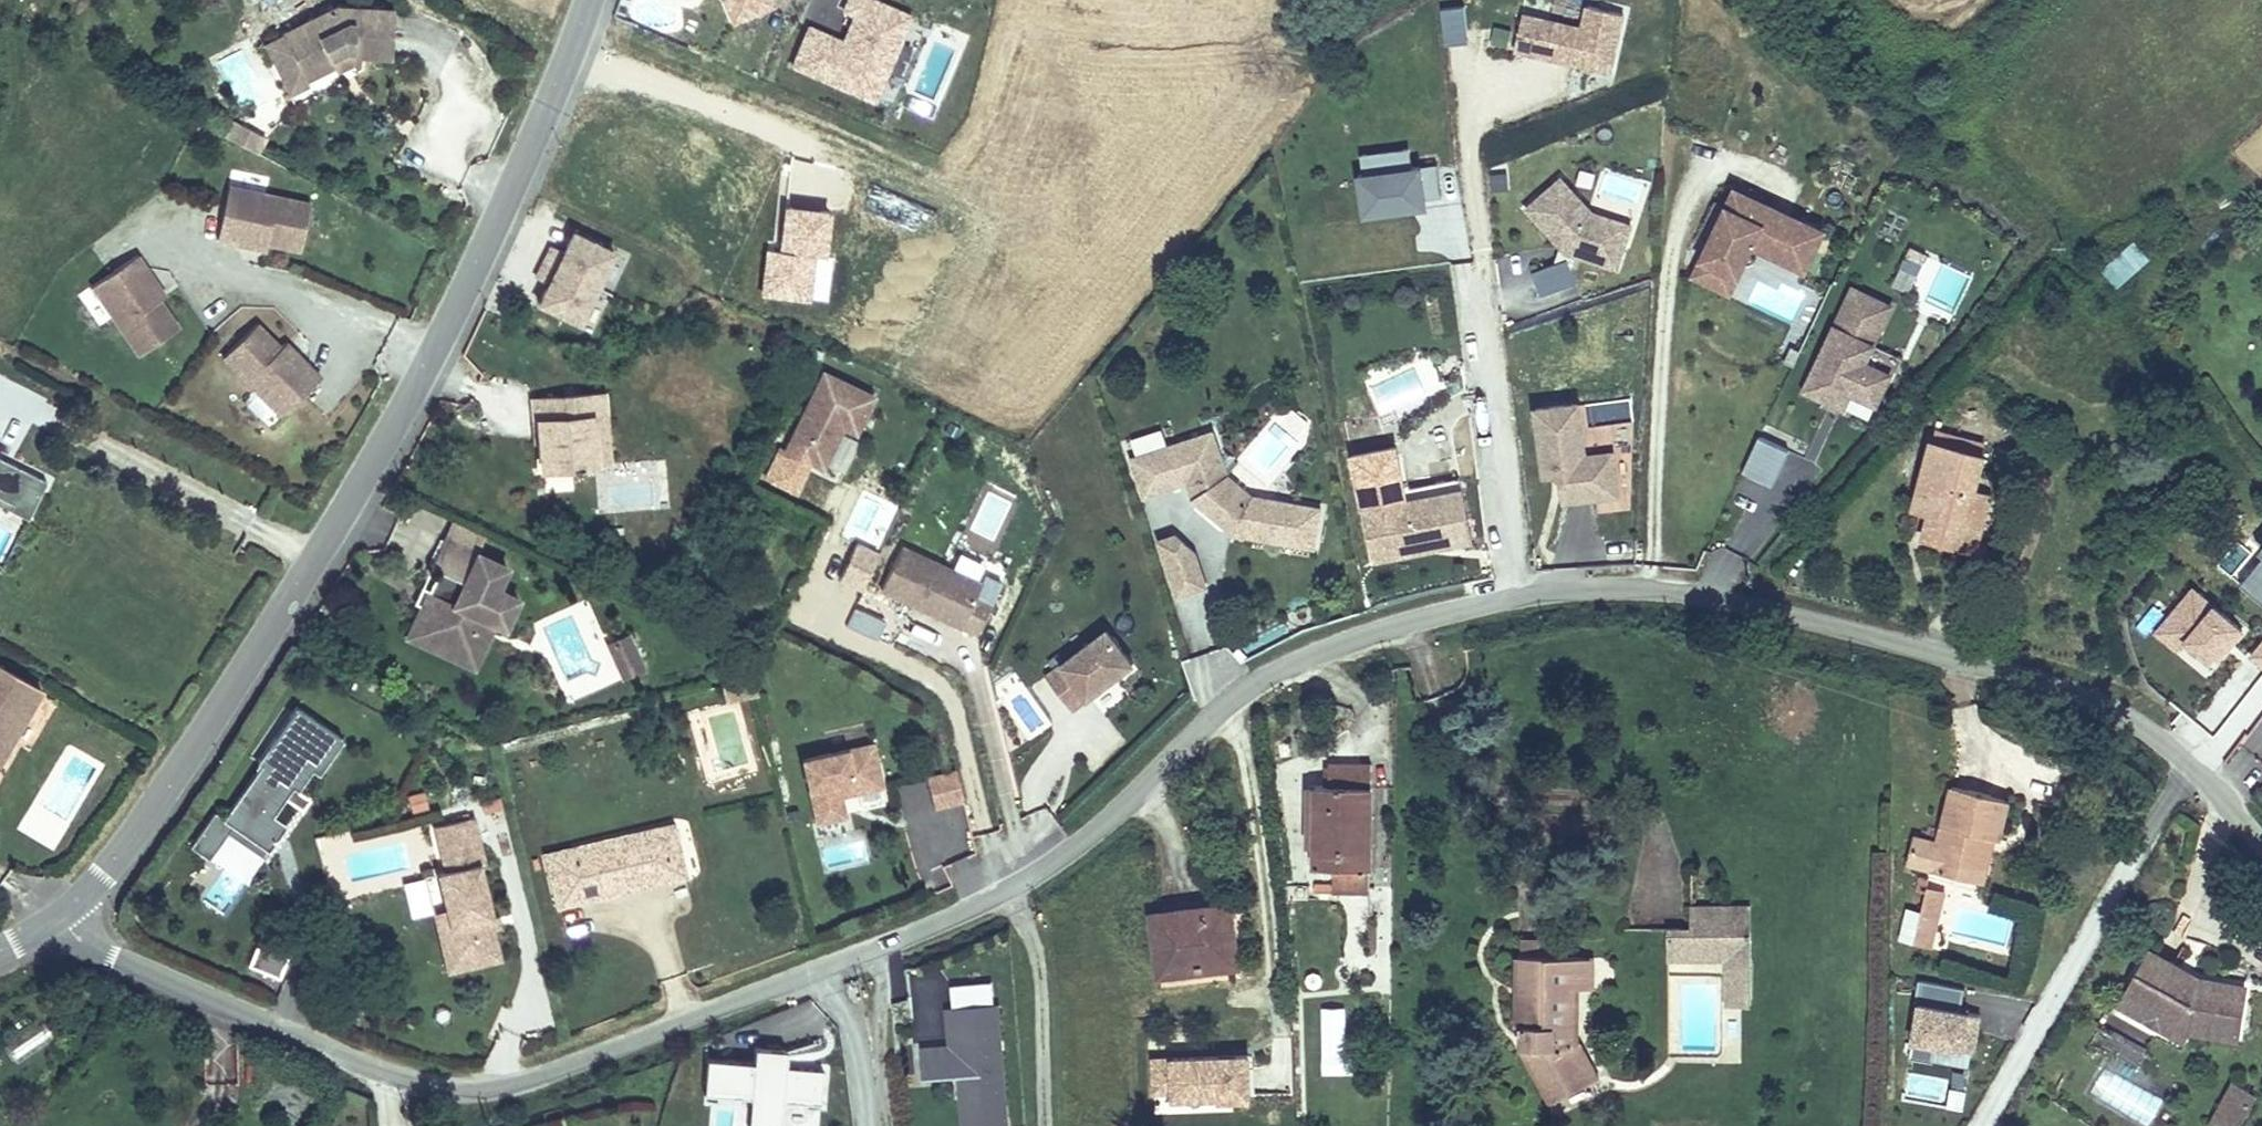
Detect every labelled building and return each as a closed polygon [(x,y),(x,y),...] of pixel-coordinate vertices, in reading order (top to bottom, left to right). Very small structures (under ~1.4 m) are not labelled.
[(762,0),(719,0),(727,21),(765,7),(762,0)] [(788,67),(875,102),(912,11),(885,0),(849,0),(835,34),(806,23),(788,67)] [(297,72),(322,60),(317,41),(339,32),(339,52),(386,55),(390,7),(334,1),(276,27),(297,72)] [(1610,67),(1623,8),(1588,1),(1584,21),(1525,8),(1516,47),(1610,67)] [(1466,5),(1442,6),(1443,42),(1467,41),(1466,5)] [(339,32),(317,41),(322,60),(328,70),(340,62),(339,52),(339,32)] [(231,118),(223,134),(259,152),(267,136),(231,118)] [(1365,209),(1427,200),(1420,156),(1359,165),(1365,209)] [(1616,265),(1631,219),(1592,206),(1563,172),(1527,202),(1570,250),(1616,265)] [(1806,262),(1825,221),(1735,179),(1692,270),(1729,287),(1753,237),(1806,262)] [(300,247),(310,198),(229,181),(218,235),(261,245),(262,239),(300,247)] [(577,325),(617,248),(573,225),(533,302),(577,325)] [(2133,237),(2098,268),(2116,288),(2150,256),(2133,237)] [(1911,290),(1928,253),(1911,245),(1893,282),(1911,290)] [(141,352),(180,325),(157,293),(162,289),(137,253),(93,284),(141,352)] [(1572,261),(1534,265),(1537,293),(1574,289),(1572,261)] [(1894,298),(1851,279),(1805,384),(1844,402),(1850,388),(1877,400),(1893,364),(1869,354),(1894,298)] [(283,413),(320,375),(285,340),(283,343),(258,318),(223,354),(283,413)] [(855,427),(872,388),(823,366),(786,446),(822,462),(841,421),(855,427)] [(596,390),(590,391),(591,414),(584,414),(588,463),(602,462),(596,390)] [(590,391),(531,395),(534,439),(536,467),(565,465),(566,469),(576,468),(575,464),(588,463),(584,414),(591,414),(590,391)] [(1579,393),(1534,399),(1543,467),(1560,464),(1564,496),(1619,489),(1613,443),(1586,447),(1579,393)] [(534,439),(531,395),(525,395),(528,439),(534,439)] [(1315,544),(1321,503),(1252,491),(1227,471),(1213,426),(1131,453),(1145,492),(1187,480),(1193,493),(1237,530),(1315,544)] [(827,473),(843,479),(857,436),(840,431),(827,473)] [(1742,473),(1774,484),(1788,446),(1756,435),(1742,473)] [(47,477),(0,454),(0,501),(28,515),(47,477)] [(1923,454),(1908,512),(1924,515),(1920,527),(1920,526),(1914,544),(1965,558),(1976,513),(1962,510),(1964,500),(1973,466),(1923,454)] [(1451,541),(1440,485),(1364,500),(1375,555),(1451,541)] [(645,494),(643,512),(660,515),(663,496),(645,494)] [(1635,540),(1637,499),(1602,498),(1601,539),(1635,540)] [(1962,510),(1976,513),(1978,503),(1964,500),(1962,510)] [(1924,515),(1908,512),(1905,522),(1920,526),(1920,527),(1924,515)] [(1190,526),(1160,535),(1176,591),(1206,583),(1190,526)] [(507,571),(446,538),(430,568),(437,571),(406,630),(421,638),(426,628),(465,649),(481,619),(490,625),(506,595),(496,590),(507,571)] [(860,592),(879,550),(855,539),(836,581),(860,592)] [(981,577),(903,543),(883,588),(978,629),(992,596),(976,589),(981,577)] [(2209,659),(2241,625),(2194,582),(2149,630),(2173,652),(2186,638),(2209,659)] [(516,601),(506,595),(490,625),(500,630),(516,601)] [(469,664),(490,625),(481,619),(465,649),(426,628),(421,638),(469,664)] [(1075,706),(1135,660),(1107,624),(1047,670),(1075,706)] [(2246,656),(2261,668),(2261,636),(2246,656)] [(598,645),(606,681),(623,678),(614,642),(598,645)] [(2187,642),(2177,654),(2197,671),(2207,659),(2187,642)] [(724,709),(755,702),(751,683),(720,690),(724,709)] [(0,685),(0,763),(35,706),(0,685)] [(321,770),(342,737),(293,705),(259,756),(260,756),(223,812),(215,807),(191,842),(207,853),(229,820),(271,848),(286,825),(273,816),(286,796),(300,806),(310,791),(299,783),(312,764),(321,770)] [(882,780),(872,736),(802,752),(817,818),(846,811),(841,790),(882,780)] [(922,776),(930,811),(963,803),(955,768),(922,776)] [(1933,858),(1972,870),(1983,828),(1995,832),(2001,834),(2012,791),(1953,777),(1933,858)] [(1303,786),(1305,867),(1362,868),(1362,785),(1303,786)] [(405,794),(408,812),(427,808),(424,791),(405,794)] [(487,953),(481,927),(479,916),(469,861),(474,860),(464,813),(423,822),(433,867),(425,869),(433,906),(439,934),(435,935),(441,962),(487,953)] [(667,828),(656,831),(666,885),(676,882),(667,828)] [(1983,828),(1972,870),(1985,874),(1995,832),(1983,828)] [(656,831),(538,857),(547,911),(666,885),(656,831)] [(1928,877),(1921,903),(1941,907),(1948,881),(1928,877)] [(1727,999),(1751,999),(1751,901),(1693,901),(1693,922),(1669,922),(1669,956),(1727,956),(1727,999)] [(1211,902),(1134,908),(1137,966),(1213,962),(1211,902)] [(1915,934),(1933,938),(1941,907),(1921,903),(1915,934)] [(488,958),(487,953),(441,962),(435,935),(439,934),(433,906),(420,909),(433,969),(488,958)] [(486,915),(479,916),(481,927),(488,926),(486,915)] [(1577,932),(1509,931),(1507,1006),(1513,1010),(1513,1023),(1540,1097),(1581,1082),(1559,1020),(1566,1020),(1568,968),(1575,968),(1577,932)] [(2135,985),(2163,936),(2154,931),(2122,991),(2146,1004),(2151,995),(2135,985)] [(2189,949),(2163,936),(2135,985),(2151,995),(2146,1004),(2163,1014),(2170,1003),(2185,1013),(2189,1005),(2235,1021),(2250,973),(2200,958),(2190,969),(2181,963),(2189,949)] [(256,939),(246,964),(277,977),(287,951),(256,939)] [(2200,958),(2189,949),(2181,963),(2190,969),(2200,958)] [(1973,1072),(1982,1015),(1961,1011),(1964,990),(1919,982),(1906,1061),(1973,1072)] [(997,1000),(947,1004),(950,1041),(921,1043),(923,1074),(960,1071),(965,1125),(1007,1125),(997,1000)] [(2185,1013),(2170,1003),(2163,1014),(2178,1023),(2185,1013)] [(2189,1005),(2185,1013),(2231,1030),(2235,1021),(2189,1005)] [(2089,1037),(2147,1064),(2158,1041),(2100,1014),(2089,1037)] [(1335,1070),(1334,1024),(1308,1025),(1309,1071),(1335,1070)] [(235,1044),(214,1045),(215,1082),(237,1081),(235,1044)] [(821,1103),(823,1065),(786,1063),(787,1049),(753,1047),(753,1059),(704,1056),(701,1094),(740,1096),(738,1125),(781,1125),(783,1101),(821,1103)] [(1252,1105),(1252,1050),(1150,1051),(1151,1106),(1252,1105)] [(2219,1113),(2237,1125),(2261,1085),(2261,1078),(2248,1068),(2219,1113)]
